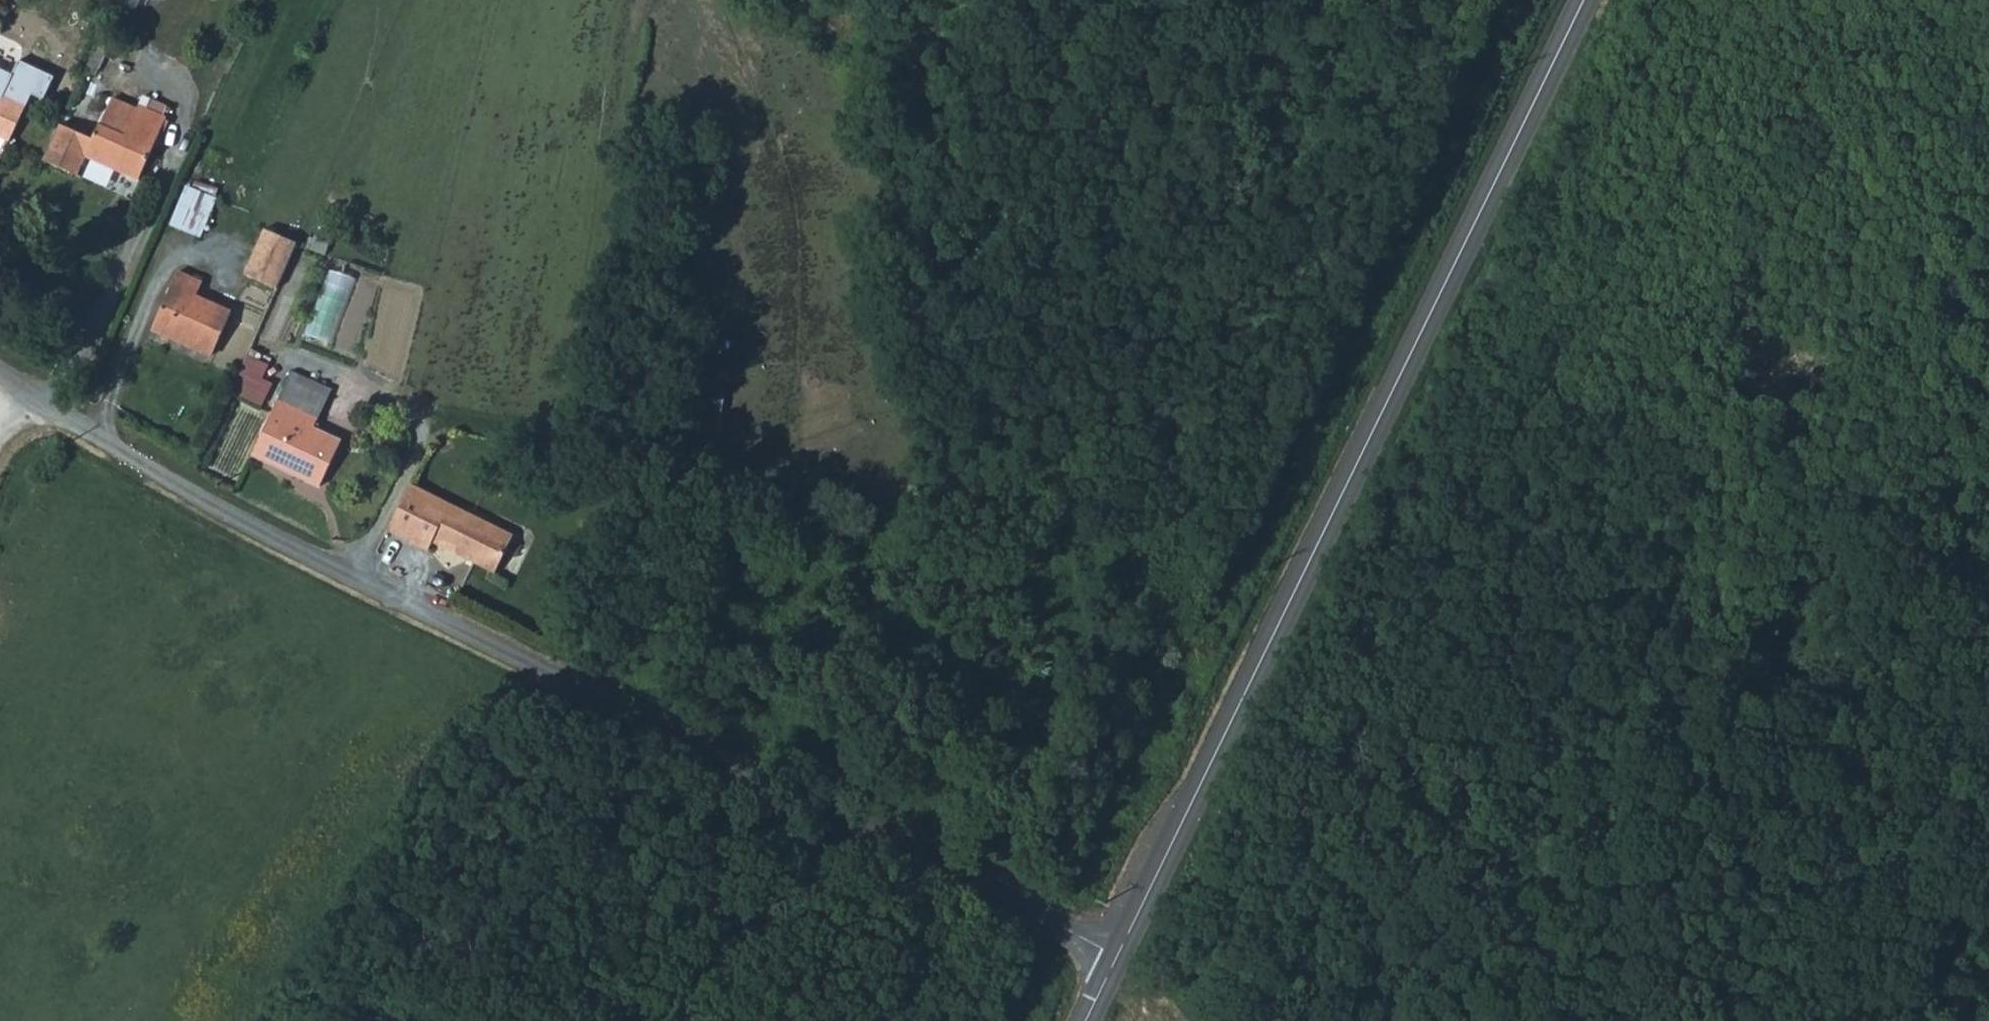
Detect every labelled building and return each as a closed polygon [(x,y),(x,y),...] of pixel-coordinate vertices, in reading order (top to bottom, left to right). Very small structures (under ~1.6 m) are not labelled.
[(121,5),(138,13),(144,0),(123,0),(121,5)] [(10,138),(32,89),(9,79),(4,92),(0,90),(0,133),(10,138)] [(141,179),(170,116),(143,104),(130,134),(103,122),(96,137),(61,121),(45,157),(79,173),(88,154),(141,179)] [(172,228),(206,238),(219,192),(185,182),(172,228)] [(276,285),(296,239),(268,227),(264,225),(244,271),(276,285)] [(197,294),(203,280),(179,269),(153,326),(186,341),(187,338),(214,351),(232,310),(197,294)] [(326,270),(314,338),(339,342),(351,275),(326,270)] [(266,380),(270,362),(244,356),(233,397),(266,405),(272,381),(266,380)] [(318,424),(322,415),(282,397),(281,400),(257,449),(324,482),(345,436),(318,424)] [(517,532),(413,481),(389,525),(431,546),(434,539),(498,570),(517,532)]
